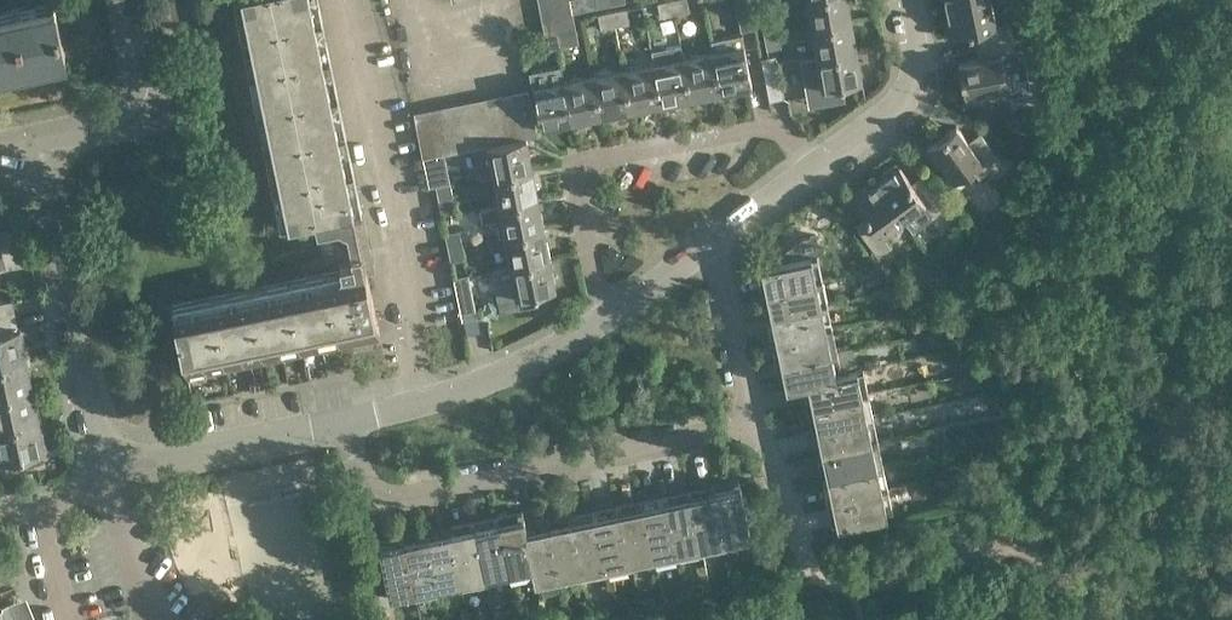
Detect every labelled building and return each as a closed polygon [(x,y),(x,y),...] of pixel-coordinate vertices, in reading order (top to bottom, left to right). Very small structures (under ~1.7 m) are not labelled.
[(0,12),(0,70),(66,56),(55,0),(0,12)] [(309,279),(173,308),(189,375),(326,345),(380,334),(367,271),(374,270),(362,209),(355,211),(312,0),(242,0),(289,224),(316,219),(325,258),(302,263),(305,273),(308,273),(309,279)] [(571,3),(571,0),(541,0),(543,8),(571,3)] [(675,13),(673,0),(666,0),(658,2),(661,16),(675,13)] [(675,13),(690,11),(688,0),(673,0),(675,13)] [(741,30),(756,27),(751,0),(736,0),(741,30)] [(813,24),(851,18),(848,0),(808,0),(813,24)] [(947,6),(949,16),(944,17),(948,35),(980,28),(983,42),(1014,35),(1011,21),(997,23),(992,0),(977,0),(947,6)] [(545,21),(574,15),(571,3),(543,8),(545,21)] [(613,11),(616,25),(630,22),(627,8),(613,11)] [(602,28),(616,25),(613,11),(599,14),(602,28)] [(561,32),(577,29),(574,15),(545,21),(548,34),(561,32)] [(764,33),(779,31),(776,17),(762,20),(764,33)] [(857,47),(851,18),(813,24),(818,54),(857,47)] [(561,32),(564,46),(580,43),(577,29),(561,32)] [(779,31),(764,33),(767,49),(782,46),(779,31)] [(550,48),(564,46),(561,32),(548,34),(550,48)] [(743,34),(712,40),(721,90),(752,83),(743,34)] [(967,103),(988,99),(987,93),(1019,86),(1015,62),(1018,56),(1014,35),(983,42),(986,56),(959,62),(967,103)] [(662,101),(692,96),(684,57),(682,45),(652,51),(654,63),(662,101)] [(862,78),(857,47),(818,54),(823,85),(862,78)] [(721,90),(714,51),(684,57),(692,96),(721,90)] [(770,99),(785,96),(777,53),(761,56),(770,99)] [(662,101),(654,63),(624,68),(632,107),(662,101)] [(564,80),(565,80),(562,66),(531,72),(541,126),(572,119),(565,80),(564,80)] [(624,68),(595,74),(602,113),(632,107),(624,68)] [(595,74),(565,80),(572,119),(602,113),(595,74)] [(515,93),(523,137),(527,136),(537,134),(529,90),(515,93)] [(509,139),(523,137),(515,93),(501,96),(509,139)] [(495,142),(509,139),(501,96),(486,99),(495,142)] [(481,145),(487,143),(495,142),(486,99),(472,101),(481,145)] [(465,148),(474,146),(481,145),(472,101),(457,104),(465,148)] [(452,150),(465,148),(457,104),(443,107),(452,150)] [(437,153),(452,150),(443,107),(428,110),(437,153)] [(424,156),(437,153),(428,110),(415,113),(424,156)] [(991,173),(1003,164),(983,135),(971,144),(957,125),(924,149),(936,166),(941,163),(954,181),(972,168),(979,177),(989,170),(991,173)] [(480,176),(494,174),(532,165),(527,136),(523,137),(509,139),(495,142),(487,143),(481,145),(474,146),(480,176)] [(935,214),(947,205),(928,180),(917,188),(897,162),(883,173),(886,176),(878,182),(905,219),(927,203),(935,214)] [(532,165),(494,174),(500,204),(538,196),(532,165)] [(436,186),(451,183),(448,168),(433,171),(436,186)] [(905,219),(878,182),(870,188),(867,184),(853,194),(872,220),(860,229),(880,255),(892,246),(883,234),(905,219)] [(451,183),(436,186),(439,199),(454,196),(451,183)] [(544,226),(538,196),(500,204),(506,234),(544,226)] [(955,218),(946,206),(939,212),(947,224),(955,218)] [(544,226),(506,234),(512,263),(512,264),(549,256),(544,226)] [(1,231),(0,227),(0,267),(27,262),(21,228),(1,231)] [(448,246),(463,243),(460,229),(445,231),(448,246)] [(463,243),(448,246),(451,260),(466,257),(463,243)] [(767,291),(817,280),(812,253),(761,263),(767,291)] [(555,287),(549,256),(512,264),(512,263),(499,266),(502,281),(515,278),(518,295),(555,287)] [(454,275),(463,319),(479,316),(470,272),(454,275)] [(772,314),(822,303),(817,280),(767,291),(772,314)] [(17,314),(14,300),(0,302),(0,317),(17,314)] [(777,338),(827,327),(822,303),(772,314),(777,338)] [(17,314),(0,317),(0,362),(27,356),(21,327),(20,327),(17,314)] [(782,361),(832,350),(827,327),(777,338),(782,361)] [(397,346),(396,339),(389,341),(390,347),(397,346)] [(363,347),(365,356),(377,354),(375,345),(363,347)] [(362,357),(360,348),(347,350),(349,359),(362,357)] [(808,379),(836,373),(832,350),(782,361),(787,385),(808,380),(808,379)] [(939,353),(943,367),(954,364),(949,350),(939,353)] [(27,356),(0,362),(0,393),(33,386),(27,356)] [(814,406),(864,396),(858,368),(836,373),(808,379),(808,380),(814,406)] [(0,393),(0,424),(39,416),(33,386),(0,393)] [(818,430),(869,419),(864,396),(814,406),(818,430)] [(0,424),(0,456),(45,446),(39,416),(0,424)] [(823,452),(874,444),(869,419),(818,430),(823,452)] [(828,476),(879,467),(874,444),(823,452),(828,476)] [(833,501),(884,491),(879,467),(828,476),(833,501)] [(1011,484),(1010,476),(1010,475),(999,477),(1000,486),(1011,484)] [(713,488),(724,537),(750,532),(740,482),(713,488)] [(700,542),(724,537),(713,488),(689,493),(700,542)] [(884,491),(833,501),(838,522),(888,512),(884,491)] [(676,547),(700,542),(689,493),(666,498),(676,547)] [(652,553),(676,547),(666,498),(642,503),(652,553)] [(628,558),(652,553),(642,503),(619,508),(628,558)] [(604,563),(628,558),(619,508),(594,513),(604,563)] [(533,564),(527,527),(524,513),(497,519),(508,569),(532,564),(532,565),(533,564)] [(581,568),(604,563),(594,513),(571,518),(581,568)] [(558,573),(581,568),(571,518),(547,523),(558,573)] [(484,574),(508,569),(497,519),(473,524),(484,574)] [(535,577),(558,573),(547,523),(527,527),(533,564),(532,565),(535,577)] [(461,579),(484,574),(473,524),(451,528),(461,579)] [(437,584),(461,579),(451,528),(426,534),(437,584)] [(414,588),(437,584),(426,534),(403,538),(414,588)] [(391,593),(414,588),(403,538),(380,543),(391,593)] [(708,572),(700,573),(703,588),(711,586),(708,572)] [(27,617),(20,599),(0,607),(0,619),(19,619),(27,617)]
